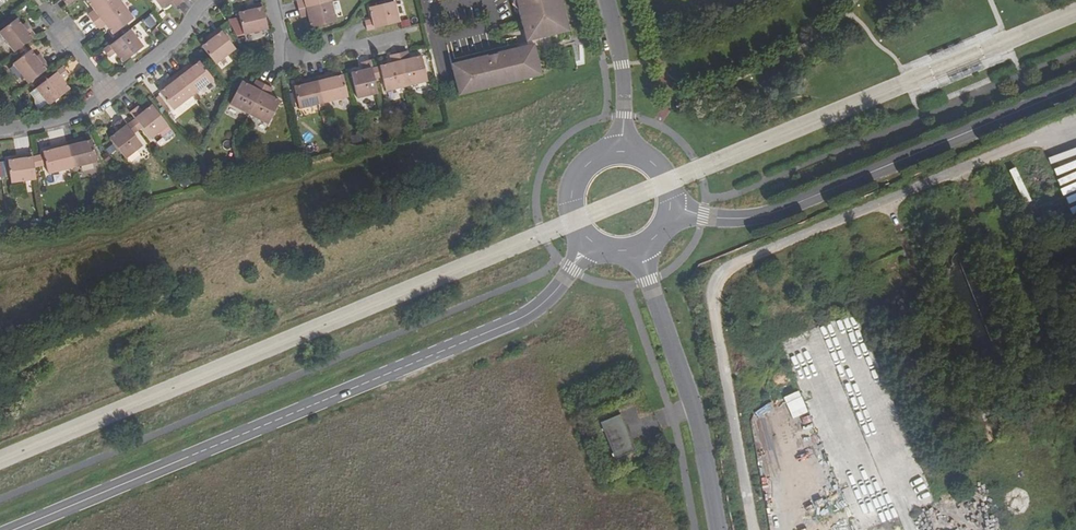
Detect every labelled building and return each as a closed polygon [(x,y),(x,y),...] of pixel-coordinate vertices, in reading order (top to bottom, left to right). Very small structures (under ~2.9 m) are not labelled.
[(95,22),(121,2),(120,0),(87,0),(96,10),(89,15),(95,22)] [(162,8),(172,1),(177,7),(184,2),(182,0),(155,0),(162,8)] [(331,0),(298,0),(296,0),(299,9),(331,1),(331,0)] [(522,27),(527,26),(530,36),(531,38),(534,38),(536,37),(537,35),(537,33),(545,31),(545,33),(549,35),(564,31),(561,18),(557,0),(516,0),(522,27)] [(336,22),(331,1),(299,9),(301,17),(309,15),(312,28),(336,22)] [(395,1),(370,7),(373,20),(365,22),(367,30),(400,22),(395,1)] [(106,24),(114,34),(134,19),(121,2),(95,22),(100,29),(106,24)] [(239,13),(242,24),(231,26),(236,36),(268,29),(262,4),(251,6),(251,10),(239,13)] [(15,52),(26,43),(36,37),(28,27),(25,29),(17,19),(0,32),(15,52)] [(530,36),(527,26),(522,27),(527,45),(532,44),(530,36)] [(202,47),(216,64),(235,49),(219,28),(210,35),(213,39),(202,47)] [(116,52),(124,62),(144,47),(131,30),(118,39),(104,51),(109,58),(116,52)] [(451,64),(452,67),(534,47),(533,43),(532,44),(527,45),(451,64)] [(452,67),(458,92),(540,72),(534,47),(452,67)] [(12,63),(29,84),(47,70),(49,68),(42,58),(39,60),(31,50),(12,63)] [(407,51),(399,53),(407,85),(427,80),(421,56),(409,59),(407,51)] [(387,90),(407,85),(399,53),(391,56),(393,63),(380,66),(387,90)] [(179,74),(194,94),(214,79),(200,61),(190,69),(187,67),(179,74)] [(358,98),(378,93),(370,61),(362,62),(364,70),(351,73),(358,98)] [(36,89),(50,106),(70,90),(62,80),(68,75),(63,68),(52,76),(36,89)] [(458,92),(459,95),(541,75),(540,72),(458,92)] [(161,92),(175,109),(194,94),(179,74),(168,82),(170,85),(161,92)] [(318,78),(324,103),(348,98),(343,76),(330,79),(329,75),(318,78)] [(295,87),(300,109),(324,103),(318,78),(306,80),(307,84),(295,87)] [(231,104),(250,114),(265,85),(257,80),(253,87),(243,82),(231,104)] [(272,89),(265,85),(250,114),(268,124),(280,102),(269,96),(272,89)] [(41,113),(50,106),(36,89),(30,94),(37,103),(37,109),(41,113)] [(143,127),(151,138),(159,132),(168,125),(153,105),(143,113),(138,106),(131,112),(136,118),(143,127)] [(136,118),(132,122),(139,130),(143,127),(136,118)] [(110,138),(125,158),(143,145),(134,134),(127,125),(122,119),(115,124),(120,131),(110,138)] [(132,122),(127,125),(134,134),(139,130),(132,122)] [(168,125),(159,132),(166,140),(174,134),(168,125)] [(67,142),(73,167),(97,161),(93,147),(92,140),(79,143),(78,140),(67,142)] [(47,170),(48,173),(73,167),(67,142),(54,145),(56,149),(43,151),(44,155),(45,158),(47,170)] [(303,146),(306,155),(317,152),(315,143),(303,146)] [(8,161),(11,182),(36,179),(34,157),(33,153),(21,155),(21,159),(8,161)] [(47,170),(45,158),(34,160),(36,172),(47,170)] [(614,461),(635,452),(620,416),(599,425),(614,461)]
